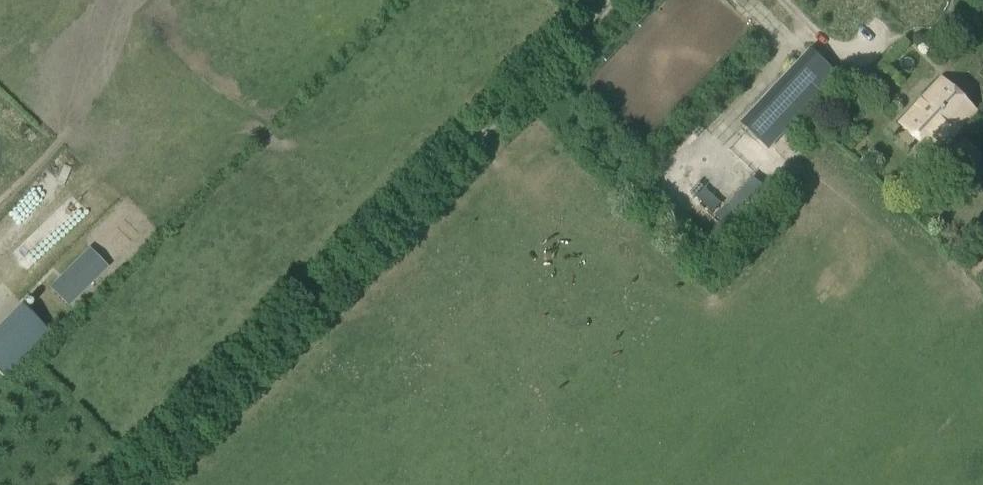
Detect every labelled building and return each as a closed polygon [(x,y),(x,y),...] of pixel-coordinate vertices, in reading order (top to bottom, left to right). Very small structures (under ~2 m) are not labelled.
[(769,150),(838,76),(810,50),(741,123),(769,150)] [(943,80),(899,124),(933,158),(977,114),(943,80)] [(964,139),(942,162),(971,189),(982,176),(982,157),(964,139)] [(83,281),(61,302),(74,315),(96,294),(83,281)] [(11,316),(0,327),(0,374),(5,379),(50,334),(22,305),(11,316)]
